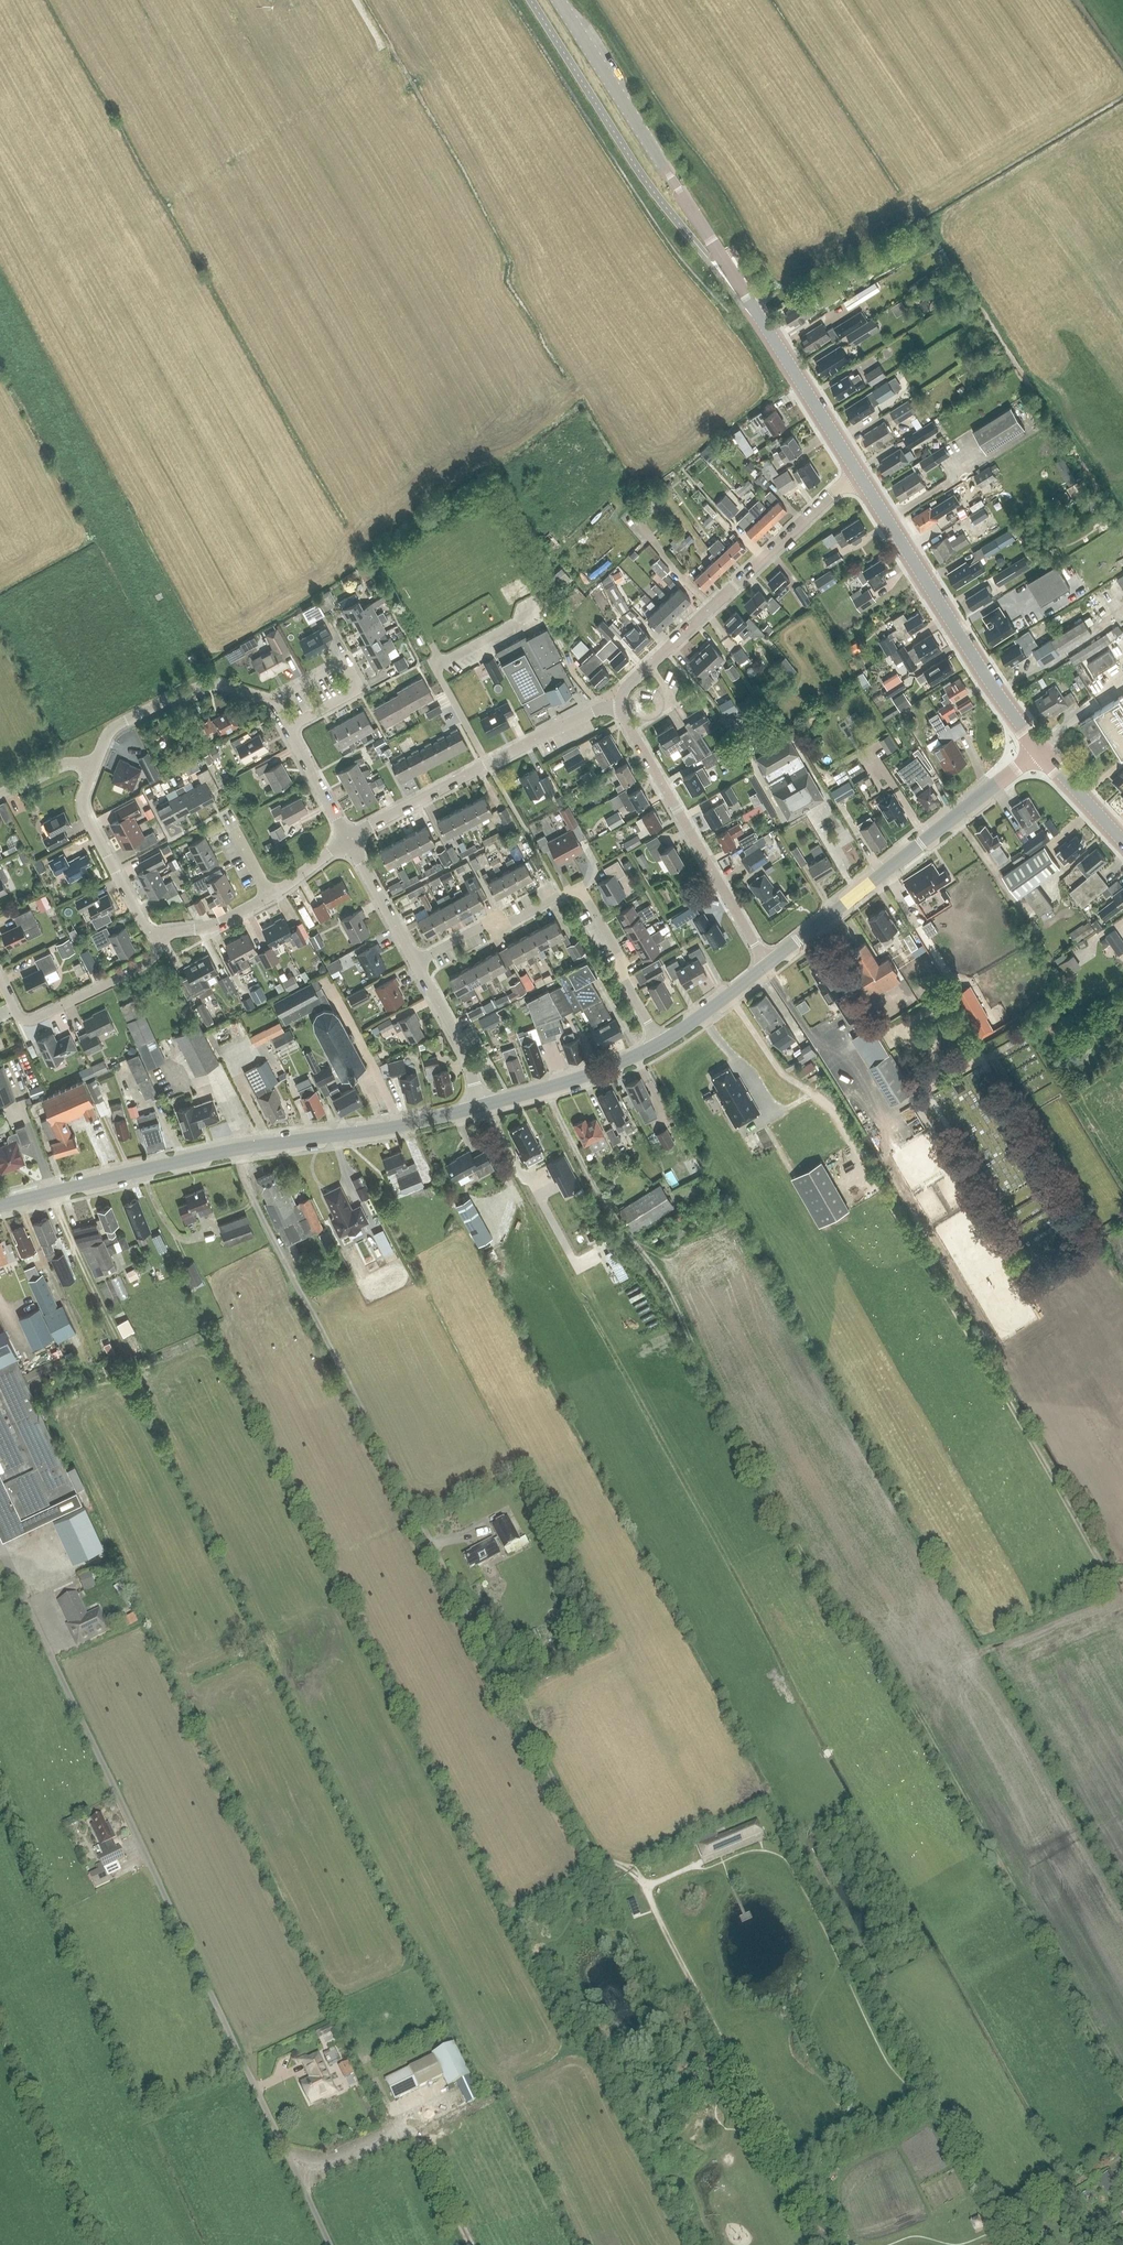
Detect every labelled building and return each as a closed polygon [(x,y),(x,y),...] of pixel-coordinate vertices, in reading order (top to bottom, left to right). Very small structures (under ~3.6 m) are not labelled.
[(944,273),(934,280),(938,285),(948,279),(944,273)] [(880,291),(875,282),(844,302),(849,310),(880,291)] [(793,326),(813,314),(804,300),(785,313),(787,316),(784,317),(789,326),(792,324),(793,326)] [(905,300),(895,306),(900,315),(911,309),(905,300)] [(964,313),(972,308),(967,300),(959,305),(964,313)] [(842,323),(848,333),(867,320),(861,311),(842,323)] [(855,329),(862,341),(881,329),(873,318),(855,329)] [(831,342),(839,337),(839,338),(848,333),(842,323),(833,329),(833,328),(831,329),(831,328),(825,332),(820,324),(800,337),(802,339),(800,341),(805,350),(808,349),(809,351),(829,339),(831,342)] [(825,377),(848,362),(839,347),(816,362),(818,364),(815,366),(821,376),(824,374),(825,377)] [(865,375),(872,385),(886,376),(880,365),(865,375)] [(856,390),(864,385),(857,375),(850,380),(847,376),(829,387),(838,400),(855,388),(856,390)] [(871,408),(894,394),(887,382),(864,396),(852,404),(852,406),(845,410),(853,424),(873,411),(871,408)] [(916,412),(909,400),(890,412),(897,424),(916,412)] [(1011,407),(973,431),(987,453),(1025,429),(1011,407)] [(773,433),(785,425),(776,411),(765,418),(761,412),(751,419),(758,430),(767,424),(773,433)] [(910,448),(939,430),(933,421),(904,439),(910,448)] [(873,449),(892,438),(882,423),(864,435),(866,437),(863,439),(869,448),(871,447),(873,449)] [(739,429),(731,435),(739,446),(747,441),(739,429)] [(784,463),(802,451),(792,436),(780,444),(784,450),(778,454),(784,463)] [(779,442),(777,438),(770,443),(772,447),(779,442)] [(888,475),(907,463),(898,448),(880,460),(881,462),(878,464),(884,473),(887,472),(888,475)] [(925,471),(939,463),(932,453),(919,461),(925,471)] [(778,473),(775,468),(771,462),(769,463),(767,460),(764,463),(766,466),(761,469),(768,480),(778,473)] [(808,486),(820,478),(810,463),(787,477),(794,487),(799,484),(799,482),(804,479),(808,486)] [(994,473),(999,470),(996,464),(990,467),(990,466),(974,476),(981,487),(997,478),(994,473)] [(901,501),(924,486),(915,471),(892,486),(901,501)] [(780,489),(788,483),(781,472),(773,478),(780,489)] [(770,483),(760,473),(754,480),(763,490),(770,483)] [(748,480),(743,484),(748,489),(753,485),(748,480)] [(748,489),(743,484),(741,482),(734,489),(741,496),(748,489)] [(1088,488),(1081,492),(1092,512),(1099,508),(1088,488)] [(767,511),(776,520),(786,510),(778,501),(779,500),(770,491),(765,496),(774,505),(768,510),(767,511)] [(723,497),(715,504),(725,514),(732,507),(723,497)] [(937,517),(958,504),(953,497),(932,510),(930,508),(913,519),(920,530),(932,522),(933,524),(939,520),(937,517)] [(765,530),(776,520),(767,511),(768,510),(760,501),(754,505),(763,515),(758,520),(756,521),(765,530)] [(989,516),(983,507),(970,516),(976,525),(989,516)] [(754,540),(765,530),(756,521),(758,520),(749,510),(744,515),(752,525),(745,531),(754,540)] [(706,519),(711,524),(715,520),(711,515),(706,519)] [(711,524),(706,519),(702,523),(707,528),(711,524)] [(861,537),(861,535),(866,532),(858,520),(842,529),(843,530),(834,535),(841,547),(850,541),(851,543),(855,543),(861,540),(861,537)] [(1113,526),(1110,520),(1096,528),(1099,534),(1113,526)] [(982,547),(988,556),(1016,539),(1015,538),(1021,534),(1016,526),(982,547)] [(975,538),(969,528),(956,536),(955,534),(948,538),(948,537),(931,547),(940,562),(953,553),(952,552),(975,538)] [(676,537),(683,545),(686,548),(694,540),(689,535),(685,538),(680,533),(676,537)] [(734,541),(727,548),(736,557),(746,548),(738,539),(733,534),(730,537),(734,541)] [(683,545),(676,537),(670,543),(677,551),(683,545)] [(723,551),(716,558),(725,567),(736,557),(727,548),(723,543),(719,547),(723,551)] [(634,550),(628,555),(633,560),(638,554),(634,550)] [(828,567),(842,558),(838,552),(824,560),(828,567)] [(713,561),(706,568),(714,577),(725,567),(716,558),(712,553),(708,557),(713,561)] [(1005,568),(1011,579),(1032,566),(1025,555),(1005,568)] [(674,592),(668,597),(680,610),(691,600),(673,581),(672,581),(666,574),(670,570),(659,559),(650,567),(661,578),(662,578),(668,585),(674,592)] [(862,584),(868,581),(874,590),(887,582),(882,575),(889,570),(885,565),(886,564),(884,560),(882,561),(882,559),(863,571),(862,569),(855,573),(862,584)] [(974,574),(982,569),(978,562),(969,567),(966,562),(947,573),(957,588),(975,576),(974,574)] [(714,577),(706,568),(702,563),(698,567),(702,571),(694,579),(703,588),(714,577)] [(1055,564),(1027,582),(1041,605),(1069,587),(1055,564)] [(565,568),(559,574),(568,584),(574,578),(565,568)] [(821,591),(838,580),(831,569),(814,580),(821,591)] [(615,573),(617,581),(626,579),(624,571),(615,573)] [(786,585),(790,582),(780,571),(768,582),(781,596),(789,589),(786,585)] [(622,622),(627,626),(629,629),(623,635),(621,637),(628,644),(631,642),(637,649),(650,637),(641,627),(641,628),(637,623),(640,620),(629,608),(623,598),(609,575),(601,582),(613,602),(612,602),(621,615),(625,619),(622,622)] [(664,601),(658,607),(670,619),(680,610),(668,597),(656,584),(651,588),(664,601)] [(810,601),(800,585),(793,590),(803,606),(810,601)] [(989,585),(985,587),(965,600),(971,610),(981,603),(982,605),(992,598),(988,593),(992,590),(989,585)] [(859,611),(875,601),(868,589),(861,593),(859,589),(849,596),(859,611)] [(745,604),(754,614),(764,605),(772,613),(780,605),(772,597),(768,601),(759,591),(745,604)] [(362,608),(358,601),(354,593),(339,601),(343,609),(341,610),(347,622),(353,619),(373,608),(374,607),(372,603),(362,608)] [(670,619),(658,607),(646,595),(645,594),(641,598),(647,605),(646,606),(653,612),(647,618),(658,630),(670,619)] [(318,602),(302,610),(308,622),(324,613),(318,602)] [(359,630),(385,616),(383,612),(377,615),(373,608),(353,619),(359,630)] [(985,631),(993,644),(1015,630),(1006,617),(1005,618),(998,608),(983,617),(990,628),(985,631)] [(744,638),(751,632),(757,626),(749,617),(745,621),(737,612),(724,624),(734,635),(738,632),(744,638)] [(899,641),(903,638),(910,634),(925,625),(918,613),(907,620),(903,613),(892,620),(896,628),(887,634),(888,635),(877,641),(886,655),(897,649),(891,638),(895,635),(899,641)] [(378,636),(386,632),(382,624),(388,620),(385,616),(359,630),(365,642),(378,636)] [(615,632),(603,620),(596,626),(608,639),(615,632)] [(1019,661),(1024,657),(1024,656),(1028,653),(1029,654),(1033,651),(1041,663),(1090,632),(1082,620),(1040,647),(1030,631),(1014,641),(1015,644),(1005,650),(1006,651),(1002,654),(1003,655),(1002,656),(1004,660),(1005,660),(1007,661),(1010,660),(1013,665),(1019,661)] [(762,630),(767,636),(773,631),(768,625),(762,630)] [(307,654),(308,656),(322,648),(323,651),(328,649),(324,642),(332,638),(326,626),(318,631),(307,636),(299,641),(304,649),(303,650),(306,655),(307,654)] [(764,641),(767,638),(764,634),(757,626),(751,632),(752,634),(759,632),(762,636),(761,637),(764,641)] [(495,652),(529,715),(571,693),(567,684),(571,681),(559,660),(562,658),(546,628),(527,639),(525,636),(495,652)] [(1116,629),(1073,654),(1077,662),(1120,637),(1116,629)] [(283,655),(288,652),(277,630),(267,635),(275,650),(253,661),(263,678),(288,665),(283,655)] [(366,657),(393,643),(391,638),(389,639),(386,632),(378,636),(365,642),(360,645),(366,657)] [(902,660),(910,671),(918,666),(916,663),(922,659),(924,662),(932,656),(932,655),(940,650),(931,635),(914,646),(914,647),(908,651),(904,646),(890,655),(896,664),(902,660)] [(579,665),(590,678),(589,678),(597,687),(609,676),(601,667),(600,668),(596,665),(602,659),(596,653),(590,647),(589,648),(581,639),(571,648),(583,661),(579,665)] [(596,653),(602,659),(603,660),(606,657),(617,668),(629,658),(620,649),(619,650),(611,640),(603,647),(596,653)] [(848,647),(853,655),(861,650),(857,642),(848,647)] [(393,643),(366,657),(373,669),(390,660),(386,652),(395,647),(393,643)] [(699,654),(714,669),(724,660),(709,645),(699,654)] [(748,658),(741,648),(733,654),(741,666),(748,661),(747,658),(748,658)] [(1116,661),(1109,649),(1087,663),(1095,674),(1116,661)] [(707,675),(714,669),(699,654),(689,663),(703,678),(699,682),(706,690),(711,686),(709,684),(713,681),(707,675)] [(403,656),(392,662),(397,671),(408,666),(403,656)] [(504,677),(493,657),(483,663),(493,683),(504,677)] [(784,675),(792,668),(785,658),(778,663),(781,667),(779,668),(784,675)] [(954,671),(947,659),(937,664),(937,663),(932,666),(932,667),(924,672),(916,677),(920,683),(928,678),(932,684),(940,679),(941,680),(946,677),(946,676),(954,671)] [(740,675),(733,664),(724,669),(732,681),(740,675)] [(887,691),(902,681),(897,672),(882,682),(887,691)] [(1086,685),(1079,674),(1074,677),(1081,688),(1086,685)] [(410,685),(424,712),(429,709),(426,705),(424,703),(433,698),(422,678),(410,685)] [(951,683),(949,681),(943,685),(947,691),(941,694),(947,703),(938,708),(946,720),(954,715),(951,711),(955,708),(950,700),(966,690),(959,678),(951,683)] [(1035,692),(1046,684),(1042,678),(1031,685),(1035,692)] [(424,712),(410,685),(397,692),(399,694),(408,712),(409,711),(417,707),(418,709),(417,710),(420,714),(424,712)] [(1064,697),(1061,692),(1059,693),(1055,686),(1045,691),(1046,693),(1030,703),(1041,719),(1054,710),(1056,713),(1076,700),(1071,692),(1064,697)] [(903,710),(914,704),(907,691),(896,697),(903,710)] [(408,712),(399,694),(387,701),(401,728),(406,725),(403,721),(402,719),(411,714),(409,711),(408,712)] [(1093,714),(1080,723),(1088,735),(1098,729),(1101,734),(1100,736),(1088,744),(1096,755),(1107,747),(1105,744),(1111,741),(1121,757),(1122,756),(1122,695),(1093,714)] [(969,699),(957,707),(961,714),(973,706),(969,699)] [(401,728),(387,701),(374,708),(385,728),(394,723),(395,725),(394,726),(397,730),(401,728)] [(505,718),(513,714),(507,703),(495,710),(496,712),(481,720),(489,737),(510,726),(505,718)] [(705,756),(709,753),(705,747),(701,740),(702,739),(699,734),(706,730),(708,733),(717,727),(713,722),(711,724),(708,718),(700,707),(687,715),(691,722),(685,725),(689,730),(703,753),(705,756)] [(886,715),(897,738),(910,732),(900,709),(886,715)] [(220,735),(238,726),(230,710),(210,721),(208,717),(200,721),(208,735),(217,730),(220,735)] [(860,710),(853,713),(857,722),(864,718),(860,710)] [(355,716),(365,735),(371,731),(375,737),(379,735),(377,728),(374,729),(363,711),(355,716)] [(928,718),(937,734),(943,744),(933,749),(947,773),(965,762),(953,741),(967,732),(960,720),(949,726),(947,723),(945,725),(937,713),(928,718)] [(365,735),(355,716),(343,722),(353,741),(360,738),(363,744),(367,741),(366,738),(365,735)] [(353,741),(343,722),(328,730),(338,749),(348,744),(351,750),(356,748),(354,743),(353,741)] [(695,759),(703,753),(689,730),(680,736),(672,724),(657,734),(661,741),(660,742),(659,744),(666,754),(668,755),(682,746),(683,748),(687,746),(689,750),(695,759)] [(452,734),(445,738),(454,755),(467,748),(456,728),(450,732),(452,734)] [(245,762),(268,750),(259,734),(252,738),(248,732),(231,742),(235,749),(237,748),(245,762)] [(882,739),(890,752),(899,747),(892,733),(882,739)] [(610,761),(621,755),(610,734),(598,741),(598,742),(594,744),(599,753),(595,755),(602,767),(611,763),(610,761)] [(438,741),(431,745),(440,762),(454,755),(445,738),(444,735),(437,739),(438,741)] [(762,774),(767,784),(771,790),(787,818),(802,810),(809,806),(824,797),(808,770),(807,770),(789,739),(756,758),(764,773),(762,774)] [(425,748),(418,752),(427,769),(440,762),(431,745),(430,743),(424,746),(425,748)] [(373,745),(366,748),(373,760),(379,757),(373,745)] [(563,761),(569,771),(585,762),(579,752),(581,751),(577,745),(562,754),(565,759),(563,761)] [(727,752),(723,746),(712,752),(716,758),(727,752)] [(208,750),(213,759),(220,756),(215,747),(208,750)] [(384,750),(387,757),(392,754),(388,748),(384,750)] [(412,755),(405,759),(414,775),(427,769),(418,752),(417,749),(411,753),(412,755)] [(711,752),(705,756),(701,759),(706,768),(717,762),(711,752)] [(148,753),(137,758),(149,782),(160,777),(148,753)] [(203,756),(208,765),(212,762),(207,754),(203,756)] [(414,775),(405,759),(404,756),(398,759),(399,762),(392,766),(400,782),(414,775)] [(342,782),(361,772),(358,765),(364,762),(362,758),(354,760),(356,764),(338,773),(342,782)] [(112,782),(132,790),(140,770),(128,765),(129,763),(119,760),(115,769),(117,769),(112,782)] [(275,791),(291,782),(281,763),(271,768),(268,762),(255,769),(258,776),(265,772),(275,791)] [(846,767),(832,775),(837,784),(850,776),(851,777),(850,777),(855,786),(869,778),(859,762),(848,769),(846,767)] [(915,788),(912,789),(920,800),(922,799),(927,807),(928,806),(930,806),(933,804),(934,802),(938,799),(933,793),(935,792),(922,775),(927,772),(920,762),(914,766),(917,769),(907,776),(915,788)] [(618,793),(634,784),(631,780),(634,778),(626,764),(615,771),(622,783),(615,787),(618,793)] [(194,788),(203,804),(215,798),(212,792),(218,789),(208,768),(197,774),(202,784),(194,788)] [(699,777),(705,774),(701,768),(696,771),(696,770),(683,778),(691,793),(704,786),(699,777)] [(368,769),(361,772),(342,782),(349,793),(368,783),(364,777),(370,774),(368,769)] [(595,776),(592,769),(581,775),(585,782),(595,776)] [(1118,774),(1119,775),(1113,780),(1122,790),(1122,789),(1122,769),(1118,774)] [(546,796),(554,792),(547,777),(539,780),(534,771),(520,778),(530,799),(532,804),(535,802),(532,797),(544,791),(546,796)] [(375,781),(379,788),(384,785),(380,778),(375,781)] [(375,781),(368,783),(349,793),(357,809),(376,799),(371,789),(377,785),(375,781)] [(830,791),(837,802),(854,792),(848,781),(830,791)] [(637,789),(634,784),(618,793),(627,809),(631,810),(636,807),(636,808),(648,802),(640,787),(637,789)] [(203,804),(194,788),(187,792),(183,785),(179,788),(182,794),(190,810),(203,804)] [(738,799),(730,785),(720,791),(727,805),(738,799)] [(182,794),(179,788),(175,790),(178,796),(169,801),(180,820),(185,818),(183,814),(190,810),(182,794)] [(151,791),(146,793),(149,800),(155,797),(151,791)] [(600,802),(605,799),(600,791),(590,797),(593,802),(598,799),(600,802)] [(904,810),(893,792),(877,802),(888,820),(894,816),(897,822),(906,817),(902,811),(904,810)] [(559,807),(566,803),(562,795),(555,799),(559,807)] [(1040,815),(1028,795),(1011,807),(1027,833),(1039,825),(1035,818),(1040,815)] [(473,803),(481,819),(484,824),(490,821),(487,816),(493,813),(484,797),(473,803)] [(300,816),(308,812),(300,798),(281,808),(280,805),(271,810),(276,820),(284,816),(288,825),(301,818),(300,816)] [(180,820),(169,801),(160,805),(157,799),(153,802),(156,807),(165,824),(172,820),(174,823),(180,820)] [(117,836),(137,825),(133,818),(142,813),(135,800),(116,810),(121,819),(110,824),(117,836)] [(0,804),(0,813),(5,823),(12,819),(4,802),(0,804)] [(765,802),(745,813),(748,819),(768,809),(765,802)] [(481,819),(473,803),(460,809),(469,825),(471,830),(477,827),(474,822),(481,819)] [(711,826),(721,821),(722,823),(731,819),(722,803),(714,808),(714,807),(703,813),(711,826)] [(577,823),(568,805),(559,810),(567,823),(564,824),(567,829),(577,823)] [(155,816),(150,808),(144,812),(148,820),(155,816)] [(511,820),(505,808),(497,812),(503,823),(511,820)] [(469,825),(460,809),(448,815),(457,831),(469,825)] [(650,831),(662,824),(654,810),(641,817),(642,817),(635,821),(641,830),(647,826),(650,831)] [(618,811),(604,819),(610,829),(624,822),(618,811)] [(64,812),(43,823),(50,836),(43,839),(49,849),(68,839),(63,830),(71,825),(64,812)] [(448,815),(436,821),(445,837),(446,837),(448,843),(454,840),(451,834),(457,831),(448,815)] [(1049,829),(1054,826),(1050,819),(1045,823),(1049,829)] [(871,848),(885,840),(874,820),(860,828),(871,848)] [(732,838),(743,832),(738,824),(728,830),(727,830),(717,836),(725,850),(736,844),(732,838)] [(993,836),(985,824),(983,825),(981,825),(978,827),(978,829),(976,830),(989,849),(990,849),(999,863),(1008,857),(998,843),(1002,840),(997,833),(993,836)] [(117,836),(123,848),(138,840),(142,849),(158,840),(153,831),(144,837),(137,825),(117,836)] [(281,825),(269,831),(274,841),(286,835),(281,825)] [(415,833),(423,849),(426,853),(429,852),(427,847),(435,843),(427,827),(415,833)] [(1056,828),(1047,834),(1043,828),(1021,844),(1028,854),(1059,833),(1056,828)] [(571,857),(583,851),(572,830),(560,836),(571,857)] [(498,832),(490,836),(493,841),(500,837),(498,832)] [(411,855),(416,863),(421,860),(417,852),(423,849),(415,833),(403,839),(411,855)] [(623,843),(628,851),(641,843),(637,835),(623,843)] [(1070,860),(1085,847),(1075,835),(1067,842),(1066,841),(1059,846),(1060,848),(1054,853),(1064,864),(1069,859),(1070,860)] [(485,846),(493,841),(490,836),(482,841),(485,846)] [(545,836),(537,840),(543,853),(551,849),(559,863),(571,857),(560,836),(548,842),(545,836)] [(187,857),(209,846),(204,837),(188,846),(190,850),(185,853),(187,857)] [(760,848),(766,844),(762,838),(743,850),(745,853),(744,856),(740,858),(750,872),(768,860),(760,848)] [(411,855),(403,839),(391,845),(400,861),(402,866),(407,863),(404,859),(411,855)] [(649,849),(649,850),(656,862),(663,858),(670,870),(683,863),(673,846),(664,850),(660,843),(649,849)] [(778,845),(784,856),(789,853),(783,843),(778,845)] [(817,859),(808,865),(816,877),(817,876),(818,878),(823,875),(822,873),(833,867),(819,843),(810,849),(817,859)] [(474,844),(467,848),(469,853),(477,849),(474,844)] [(171,851),(168,845),(160,849),(164,854),(171,851)] [(400,861),(391,845),(379,851),(390,872),(395,869),(392,865),(400,861)] [(197,862),(213,854),(209,846),(187,857),(190,862),(195,859),(197,862)] [(799,867),(806,862),(796,846),(789,850),(799,867)] [(1045,846),(1016,866),(1002,876),(1017,898),(1023,894),(1039,916),(1054,906),(1037,883),(1060,867),(1045,846)] [(446,850),(453,862),(459,858),(453,847),(446,850)] [(469,853),(467,848),(459,852),(461,857),(469,853)] [(444,849),(437,853),(445,867),(452,863),(444,849)] [(1076,864),(1087,877),(1070,891),(1082,906),(1108,885),(1095,871),(1100,867),(1099,865),(1106,860),(1097,849),(1090,854),(1089,853),(1076,864)] [(18,853),(23,863),(29,860),(24,850),(18,853)] [(143,887),(161,877),(157,870),(167,864),(160,850),(140,860),(145,870),(137,875),(143,887)] [(1010,857),(1014,863),(1024,857),(1020,851),(1010,857)] [(636,856),(643,868),(649,864),(642,853),(636,856)] [(85,867),(91,864),(86,855),(80,858),(79,856),(68,862),(63,854),(49,862),(56,876),(63,871),(69,883),(88,873),(85,867)] [(213,854),(197,862),(199,866),(194,869),(197,874),(202,871),(218,863),(213,854)] [(40,859),(34,862),(37,867),(43,864),(40,859)] [(506,862),(510,870),(518,885),(532,878),(524,863),(517,867),(513,859),(506,862)] [(622,864),(629,875),(636,871),(629,859),(622,864)] [(603,896),(608,905),(625,895),(616,880),(626,874),(617,861),(606,867),(611,876),(598,885),(604,895),(603,896)] [(440,862),(432,866),(435,871),(443,867),(440,862)] [(937,887),(950,879),(945,871),(939,875),(931,863),(903,881),(918,903),(939,890),(937,887)] [(458,873),(466,869),(463,864),(455,868),(458,873)] [(427,875),(435,871),(432,866),(425,870),(427,875)] [(496,878),(504,893),(518,885),(510,870),(502,874),(498,867),(494,869),(498,877),(496,878)] [(404,888),(411,884),(409,879),(403,869),(398,871),(404,882),(401,883),(404,888)] [(212,893),(230,884),(224,873),(208,881),(205,876),(193,882),(198,893),(209,887),(212,893)] [(486,873),(482,875),(486,884),(488,883),(496,898),(504,893),(496,878),(490,881),(486,873)] [(769,912),(787,899),(780,888),(776,891),(764,874),(763,874),(750,884),(749,885),(757,895),(758,894),(762,901),(761,902),(769,912)] [(409,879),(411,884),(419,880),(416,875),(409,879)] [(484,904),(475,888),(480,886),(474,875),(464,881),(470,891),(464,895),(463,895),(472,911),(484,904)] [(161,877),(143,887),(149,898),(162,891),(166,899),(178,893),(172,881),(164,885),(161,877)] [(432,886),(440,882),(438,877),(430,881),(432,886)] [(403,888),(399,880),(389,886),(393,894),(401,889),(403,888)] [(321,892),(329,907),(350,896),(342,881),(321,892)] [(230,884),(212,893),(215,899),(207,903),(210,908),(235,895),(230,884)] [(422,885),(414,889),(417,894),(424,890),(422,885)] [(1112,895),(1115,899),(1098,911),(1105,920),(1122,907),(1122,906),(1122,887),(1112,895)] [(1112,893),(1108,887),(1102,892),(1106,898),(1112,893)] [(456,894),(451,897),(450,897),(461,917),(472,911),(463,895),(464,895),(460,888),(454,891),(456,894)] [(420,900),(417,894),(414,889),(406,893),(409,898),(414,895),(417,901),(420,900)] [(89,907),(94,916),(91,918),(96,927),(111,919),(107,911),(114,908),(107,894),(100,898),(95,890),(75,901),(81,912),(89,907)] [(428,911),(433,908),(424,892),(419,895),(428,911)] [(49,893),(37,898),(43,911),(54,906),(49,893)] [(443,895),(448,903),(440,907),(449,924),(461,917),(450,897),(451,897),(448,893),(443,895)] [(401,900),(400,898),(395,901),(399,909),(410,904),(407,898),(401,900)] [(199,914),(206,910),(199,899),(190,904),(193,910),(196,908),(199,914)] [(331,916),(323,902),(312,908),(319,922),(331,916)] [(405,914),(419,909),(418,904),(404,909),(405,914)] [(622,926),(651,909),(649,904),(636,912),(632,904),(615,914),(622,926)] [(671,919),(676,926),(699,913),(694,905),(671,919)] [(440,907),(429,913),(429,914),(437,930),(449,924),(440,907)] [(893,940),(889,933),(898,927),(886,907),(884,909),(882,908),(879,909),(879,912),(869,918),(873,925),(872,925),(877,933),(878,932),(881,937),(885,944),(893,940)] [(421,911),(424,916),(417,920),(426,936),(437,930),(429,914),(429,913),(426,908),(421,911)] [(629,938),(646,928),(641,921),(654,913),(651,909),(622,926),(629,938)] [(9,948),(27,939),(23,931),(38,924),(30,910),(14,918),(18,926),(2,934),(9,948)] [(361,918),(365,916),(361,910),(341,921),(352,942),(369,933),(361,918)] [(693,919),(704,939),(708,937),(712,944),(725,937),(716,922),(711,925),(704,913),(693,919)] [(308,935),(302,923),(290,930),(284,918),(273,924),(282,941),(289,938),(293,946),(296,944),(298,948),(307,943),(304,937),(308,935)] [(1096,919),(1091,923),(1097,931),(1102,928),(1096,919)] [(552,942),(554,941),(561,937),(565,945),(570,943),(565,934),(564,935),(556,920),(544,927),(552,942)] [(1069,933),(1075,943),(1095,930),(1088,920),(1069,933)] [(276,945),(282,941),(273,924),(262,929),(271,947),(265,951),(271,964),(278,960),(275,955),(280,952),(276,945)] [(120,958),(135,950),(128,938),(129,937),(125,928),(111,935),(106,927),(90,935),(98,949),(112,942),(120,958)] [(552,942),(544,927),(532,933),(540,949),(542,948),(549,944),(553,952),(558,949),(554,941),(552,942)] [(636,949),(661,934),(659,929),(650,935),(646,928),(629,938),(636,949)] [(1116,929),(1105,937),(1118,955),(1122,951),(1122,940),(1116,929)] [(316,949),(324,944),(318,932),(309,937),(316,949)] [(540,949),(532,933),(519,940),(528,955),(530,954),(537,950),(541,958),(546,956),(542,948),(540,949)] [(264,967),(271,964),(265,951),(258,954),(247,934),(237,940),(245,957),(252,954),(256,961),(260,959),(264,967)] [(661,934),(636,949),(643,960),(659,951),(655,944),(664,938),(661,934)] [(903,937),(912,951),(917,947),(909,934),(903,937)] [(69,939),(57,945),(64,958),(75,952),(69,939)] [(1089,944),(1085,939),(1078,943),(1082,949),(1089,944)] [(245,957),(237,940),(226,945),(230,954),(223,958),(232,975),(250,966),(245,957)] [(528,955),(519,940),(507,946),(515,962),(525,957),(529,964),(534,962),(530,954),(528,955)] [(566,947),(575,962),(587,956),(578,940),(566,947)] [(875,997),(901,981),(896,973),(898,972),(889,957),(879,964),(865,941),(851,950),(862,970),(853,975),(864,993),(870,989),(875,997)] [(368,977),(386,967),(378,953),(381,951),(378,944),(357,955),(368,977)] [(38,958),(53,951),(51,946),(35,953),(38,958)] [(686,963),(696,980),(706,974),(698,961),(705,957),(698,946),(687,952),(691,960),(686,963)] [(89,973),(98,968),(88,949),(79,954),(89,973)] [(487,958),(495,973),(503,969),(507,977),(512,974),(507,966),(506,967),(498,952),(487,958)] [(48,983),(44,975),(58,968),(50,953),(34,960),(39,970),(23,978),(30,992),(48,983)] [(196,961),(206,979),(218,973),(208,955),(196,961)] [(1066,977),(1082,966),(1074,955),(1058,965),(1066,977)] [(338,969),(342,967),(338,958),(326,964),(333,979),(341,975),(338,969)] [(475,964),(483,979),(491,975),(496,983),(500,981),(495,973),(487,958),(475,964)] [(660,981),(664,979),(661,972),(663,971),(659,965),(661,964),(658,958),(641,968),(647,980),(652,977),(655,983),(647,987),(659,1007),(671,1000),(660,981)] [(696,980),(686,963),(680,966),(676,959),(665,966),(671,977),(677,973),(685,986),(696,980)] [(209,986),(206,979),(196,961),(184,967),(187,972),(181,975),(184,980),(179,982),(188,997),(209,986)] [(565,991),(564,992),(575,1012),(582,1008),(594,1030),(592,1031),(601,1045),(611,1039),(612,1042),(624,1035),(614,1019),(612,1020),(600,999),(601,998),(589,979),(595,976),(587,961),(557,976),(565,991)] [(483,990),(486,988),(488,988),(483,979),(475,964),(463,971),(471,986),(479,982),(483,990)] [(849,1023),(851,1021),(865,1013),(851,990),(844,994),(838,984),(837,984),(830,973),(828,973),(823,964),(811,971),(818,983),(817,984),(821,990),(820,991),(828,1004),(835,1000),(849,1023)] [(476,994),(471,986),(463,971),(449,979),(457,994),(467,989),(471,997),(476,994)] [(227,975),(217,981),(226,996),(236,990),(227,975)] [(293,975),(282,981),(288,992),(299,986),(293,975)] [(396,986),(400,984),(396,978),(375,989),(387,1010),(404,1001),(396,986)] [(283,1020),(285,1024),(314,1008),(316,1012),(313,1020),(314,1028),(341,1078),(364,1066),(352,1041),(353,1040),(354,1039),(351,1034),(350,1034),(348,1034),(338,1015),(332,1009),(324,993),(317,997),(314,991),(321,988),(317,979),(273,1002),(283,1020)] [(527,993),(520,980),(510,986),(516,998),(527,993)] [(249,991),(255,1003),(266,997),(260,985),(249,991)] [(541,1043),(556,1038),(555,1033),(563,1031),(558,1017),(561,1016),(561,1017),(572,1011),(574,1013),(575,1012),(564,992),(563,992),(560,986),(549,992),(548,990),(527,1002),(535,1025),(541,1043)] [(348,996),(354,1007),(370,998),(364,987),(348,996)] [(498,1008),(504,1004),(510,1001),(507,994),(501,997),(495,1001),(498,1008)] [(780,1013),(766,994),(750,1005),(757,1014),(756,1014),(767,1031),(769,1030),(782,1050),(797,1039),(780,1013)] [(242,1001),(247,1011),(255,1007),(250,997),(242,1001)] [(165,1061),(137,998),(119,1006),(148,1069),(165,1061)] [(1122,1013),(1122,999),(1113,1005),(1120,1016),(1122,1013)] [(196,1006),(207,1027),(214,1023),(203,1002),(196,1006)] [(480,1006),(467,1012),(471,1020),(484,1014),(480,1006)] [(96,1035),(114,1026),(105,1009),(93,1014),(94,1015),(83,1021),(90,1035),(81,1040),(88,1053),(102,1046),(96,1035)] [(314,1009),(290,1022),(293,1027),(314,1016),(315,1013),(314,1009)] [(397,1031),(402,1029),(409,1042),(423,1035),(417,1023),(419,1021),(415,1013),(393,1025),(397,1031)] [(1058,1022),(1062,1030),(1075,1023),(1071,1015),(1058,1022)] [(380,1030),(381,1031),(393,1025),(389,1018),(371,1028),(374,1034),(380,1030)] [(279,1023),(272,1027),(276,1035),(283,1031),(279,1023)] [(218,1062),(198,1024),(175,1036),(195,1074),(218,1062)] [(291,1030),(272,1039),(277,1049),(296,1040),(291,1030)] [(532,1073),(545,1069),(539,1054),(531,1031),(518,1036),(521,1044),(526,1043),(531,1056),(527,1058),(532,1073)] [(569,1061),(583,1055),(577,1038),(575,1039),(572,1031),(562,1034),(565,1042),(562,1043),(569,1061)] [(63,1055),(76,1049),(69,1035),(56,1041),(53,1034),(37,1041),(48,1064),(64,1056),(63,1055)] [(806,1062),(821,1052),(815,1043),(800,1052),(806,1062)] [(132,1055),(134,1055),(137,1049),(130,1046),(127,1053),(132,1055)] [(513,1080),(525,1076),(518,1055),(515,1056),(513,1050),(510,1051),(509,1048),(502,1051),(513,1080)] [(125,1059),(132,1073),(133,1072),(145,1099),(150,1096),(152,1100),(158,1097),(138,1053),(126,1059),(125,1059)] [(890,1053),(870,1066),(869,1066),(892,1104),(914,1090),(890,1053)] [(438,1092),(452,1089),(448,1070),(440,1071),(437,1056),(423,1059),(428,1080),(435,1078),(438,1092)] [(407,1098),(422,1095),(417,1073),(406,1076),(405,1072),(406,1072),(403,1059),(388,1063),(391,1075),(399,1073),(400,1078),(402,1086),(404,1085),(407,1098)] [(257,1093),(258,1096),(256,1097),(265,1113),(267,1112),(272,1122),(285,1115),(278,1102),(280,1101),(274,1088),(272,1089),(270,1086),(277,1082),(266,1060),(244,1072),(255,1094),(257,1093)] [(103,1061),(91,1066),(95,1075),(107,1070),(103,1061)] [(312,1073),(313,1075),(317,1083),(317,1082),(321,1091),(328,1088),(325,1082),(336,1077),(330,1065),(312,1073)] [(3,1066),(0,1067),(0,1105),(16,1099),(3,1066)] [(83,1080),(95,1075),(91,1066),(79,1071),(83,1080)] [(736,1078),(729,1066),(711,1077),(718,1088),(715,1091),(736,1126),(760,1112),(739,1076),(736,1078)] [(650,1102),(652,1101),(641,1078),(625,1086),(636,1109),(638,1108),(644,1122),(657,1116),(650,1102)] [(953,1083),(958,1092),(965,1087),(960,1079),(953,1083)] [(54,1093),(66,1121),(84,1113),(87,1119),(96,1115),(91,1104),(94,1103),(84,1080),(54,1093)] [(47,1093),(44,1085),(33,1088),(36,1097),(47,1093)] [(329,1091),(333,1097),(341,1112),(362,1101),(354,1086),(341,1093),(338,1087),(329,1091)] [(305,1112),(307,1111),(310,1116),(318,1113),(320,1114),(323,1113),(323,1111),(325,1110),(315,1090),(312,1092),(310,1088),(300,1092),(301,1096),(301,1097),(304,1104),(302,1105),(305,1112)] [(625,1121),(623,1116),(621,1113),(624,1111),(620,1104),(622,1103),(620,1099),(618,1099),(613,1088),(597,1097),(608,1119),(612,1117),(616,1125),(621,1123),(626,1133),(634,1130),(629,1119),(625,1121)] [(712,1095),(710,1091),(703,1094),(706,1099),(712,1095)] [(51,1142),(54,1154),(78,1147),(75,1135),(72,1136),(66,1121),(54,1093),(46,1097),(41,1099),(27,1105),(32,1117),(39,1115),(37,1108),(44,1105),(50,1117),(42,1121),(51,1142)] [(185,1136),(202,1130),(199,1124),(205,1122),(205,1123),(207,1123),(208,1124),(217,1121),(216,1119),(219,1118),(212,1100),(193,1106),(193,1105),(176,1111),(185,1136)] [(118,1137),(130,1135),(124,1110),(123,1110),(122,1102),(111,1106),(112,1112),(114,1122),(113,1122),(114,1128),(116,1128),(118,1137)] [(147,1150),(165,1144),(158,1121),(155,1111),(137,1117),(147,1150)] [(607,1143),(603,1135),(604,1134),(596,1118),(587,1122),(585,1118),(573,1124),(584,1145),(587,1143),(591,1151),(607,1143)] [(517,1152),(521,1161),(543,1149),(539,1141),(537,1142),(526,1122),(509,1131),(519,1151),(517,1152)] [(17,1131),(8,1134),(7,1139),(8,1142),(0,1145),(0,1169),(1,1173),(10,1170),(10,1168),(24,1162),(18,1146),(31,1141),(25,1124),(16,1128),(17,1131)] [(616,1135),(612,1127),(605,1131),(612,1145),(621,1141),(618,1134),(616,1135)] [(663,1148),(674,1142),(666,1128),(656,1133),(663,1148)] [(408,1165),(402,1150),(383,1158),(389,1173),(395,1171),(404,1192),(424,1184),(415,1162),(408,1165)] [(457,1159),(448,1163),(457,1179),(475,1169),(479,1177),(493,1169),(485,1154),(479,1157),(478,1155),(472,1158),(468,1151),(461,1155),(462,1157),(457,1159)] [(564,1155),(547,1165),(555,1181),(557,1180),(565,1195),(580,1187),(564,1155)] [(822,1160),(792,1175),(818,1225),(847,1210),(822,1160)] [(286,1245),(322,1229),(308,1198),(298,1202),(299,1203),(295,1204),(291,1196),(289,1197),(282,1182),(281,1182),(276,1171),(256,1180),(267,1203),(264,1204),(276,1231),(279,1230),(286,1245)] [(371,1195),(361,1175),(351,1180),(361,1200),(371,1195)] [(674,1208),(660,1185),(618,1210),(632,1233),(674,1208)] [(360,1226),(368,1222),(360,1206),(352,1210),(340,1187),(325,1194),(335,1215),(334,1215),(333,1219),(333,1220),(340,1236),(349,1231),(349,1233),(360,1227),(360,1226)] [(423,1189),(426,1197),(432,1194),(429,1187),(423,1189)] [(200,1216),(213,1211),(203,1188),(184,1196),(187,1203),(178,1207),(185,1225),(197,1220),(194,1212),(198,1210),(200,1216)] [(469,1197),(456,1205),(461,1215),(475,1207),(469,1197)] [(133,1227),(136,1235),(140,1245),(147,1243),(143,1233),(150,1230),(144,1215),(138,1199),(136,1200),(135,1199),(132,1200),(131,1202),(123,1205),(130,1220),(133,1227)] [(108,1206),(104,1207),(104,1209),(98,1212),(100,1218),(96,1220),(98,1224),(72,1229),(91,1268),(95,1277),(104,1273),(104,1274),(117,1268),(109,1254),(117,1250),(113,1243),(118,1240),(116,1235),(116,1234),(112,1226),(118,1224),(111,1206),(109,1207),(108,1206)] [(252,1233),(246,1215),(219,1225),(225,1243),(226,1246),(254,1236),(252,1233)] [(63,1252),(55,1255),(49,1241),(56,1238),(48,1219),(32,1225),(41,1245),(47,1260),(50,1258),(53,1267),(67,1261),(63,1252)] [(33,1257),(32,1254),(37,1252),(29,1235),(27,1236),(23,1227),(13,1231),(18,1243),(16,1244),(22,1258),(27,1256),(28,1259),(33,1257)] [(334,1244),(328,1230),(319,1234),(325,1248),(334,1244)] [(162,1251),(171,1247),(164,1232),(156,1235),(162,1251)] [(130,1247),(125,1237),(118,1239),(122,1250),(130,1247)] [(9,1262),(1,1242),(0,1243),(0,1265),(9,1262)] [(621,1282),(631,1278),(617,1244),(607,1248),(621,1282)] [(204,1285),(194,1261),(183,1266),(191,1285),(195,1284),(197,1289),(204,1285)] [(14,1273),(10,1264),(0,1269),(0,1274),(2,1278),(14,1273)] [(24,1270),(65,1359),(74,1355),(69,1346),(74,1343),(71,1336),(76,1333),(63,1304),(57,1306),(43,1274),(40,1276),(35,1265),(24,1270)] [(139,1277),(134,1268),(126,1272),(130,1281),(139,1277)] [(123,1275),(112,1279),(120,1300),(130,1296),(123,1275)] [(39,1308),(19,1318),(33,1348),(53,1339),(39,1308)] [(120,1323),(127,1335),(138,1330),(131,1317),(120,1323)] [(0,1330),(0,1365),(16,1357),(3,1329),(0,1330)] [(0,1367),(0,1534),(2,1539),(82,1502),(76,1491),(84,1487),(75,1465),(66,1469),(50,1434),(53,1433),(48,1422),(45,1424),(15,1360),(0,1367)] [(130,1386),(123,1389),(129,1401),(136,1397),(130,1386)] [(53,1522),(72,1562),(103,1548),(84,1508),(53,1522)] [(503,1549),(519,1540),(507,1518),(492,1526),(503,1549)] [(475,1567),(499,1555),(491,1540),(475,1548),(476,1550),(463,1557),(469,1568),(474,1566),(475,1567)] [(81,1574),(86,1589),(99,1585),(94,1570),(81,1574)] [(122,1582),(116,1586),(128,1602),(133,1599),(122,1582)] [(69,1624),(67,1625),(76,1644),(109,1628),(99,1608),(87,1614),(76,1592),(58,1600),(69,1624)] [(117,1629),(140,1622),(138,1615),(115,1622),(117,1629)] [(89,1874),(96,1888),(110,1881),(107,1877),(121,1871),(117,1862),(125,1858),(119,1846),(116,1847),(112,1840),(115,1838),(108,1823),(106,1824),(101,1814),(90,1819),(93,1823),(90,1825),(100,1846),(97,1847),(101,1854),(97,1856),(100,1863),(96,1865),(98,1870),(89,1874)] [(703,1855),(761,1832),(755,1818),(745,1822),(747,1826),(718,1838),(716,1834),(702,1839),(704,1843),(699,1845),(703,1855)] [(634,1915),(639,1913),(634,1901),(629,1903),(634,1915)] [(330,2024),(318,2030),(322,2037),(334,2031),(330,2024)] [(422,2031),(401,2039),(403,2046),(424,2038),(422,2031)] [(394,2043),(379,2050),(381,2056),(397,2050),(394,2043)] [(453,2043),(431,2054),(430,2053),(423,2056),(424,2060),(384,2079),(394,2099),(442,2077),(447,2087),(456,2083),(461,2094),(430,2109),(435,2120),(467,2105),(466,2104),(478,2098),(468,2077),(469,2076),(453,2043)] [(311,2079),(302,2083),(311,2103),(335,2091),(317,2054),(307,2059),(305,2056),(297,2060),(299,2063),(302,2062),(311,2079)] [(341,2064),(347,2077),(357,2072),(351,2059),(341,2064)] [(1117,2180),(1111,2171),(1101,2177),(1107,2186),(1117,2180)] [(986,2228),(981,2218),(970,2223),(975,2233),(986,2228)]
